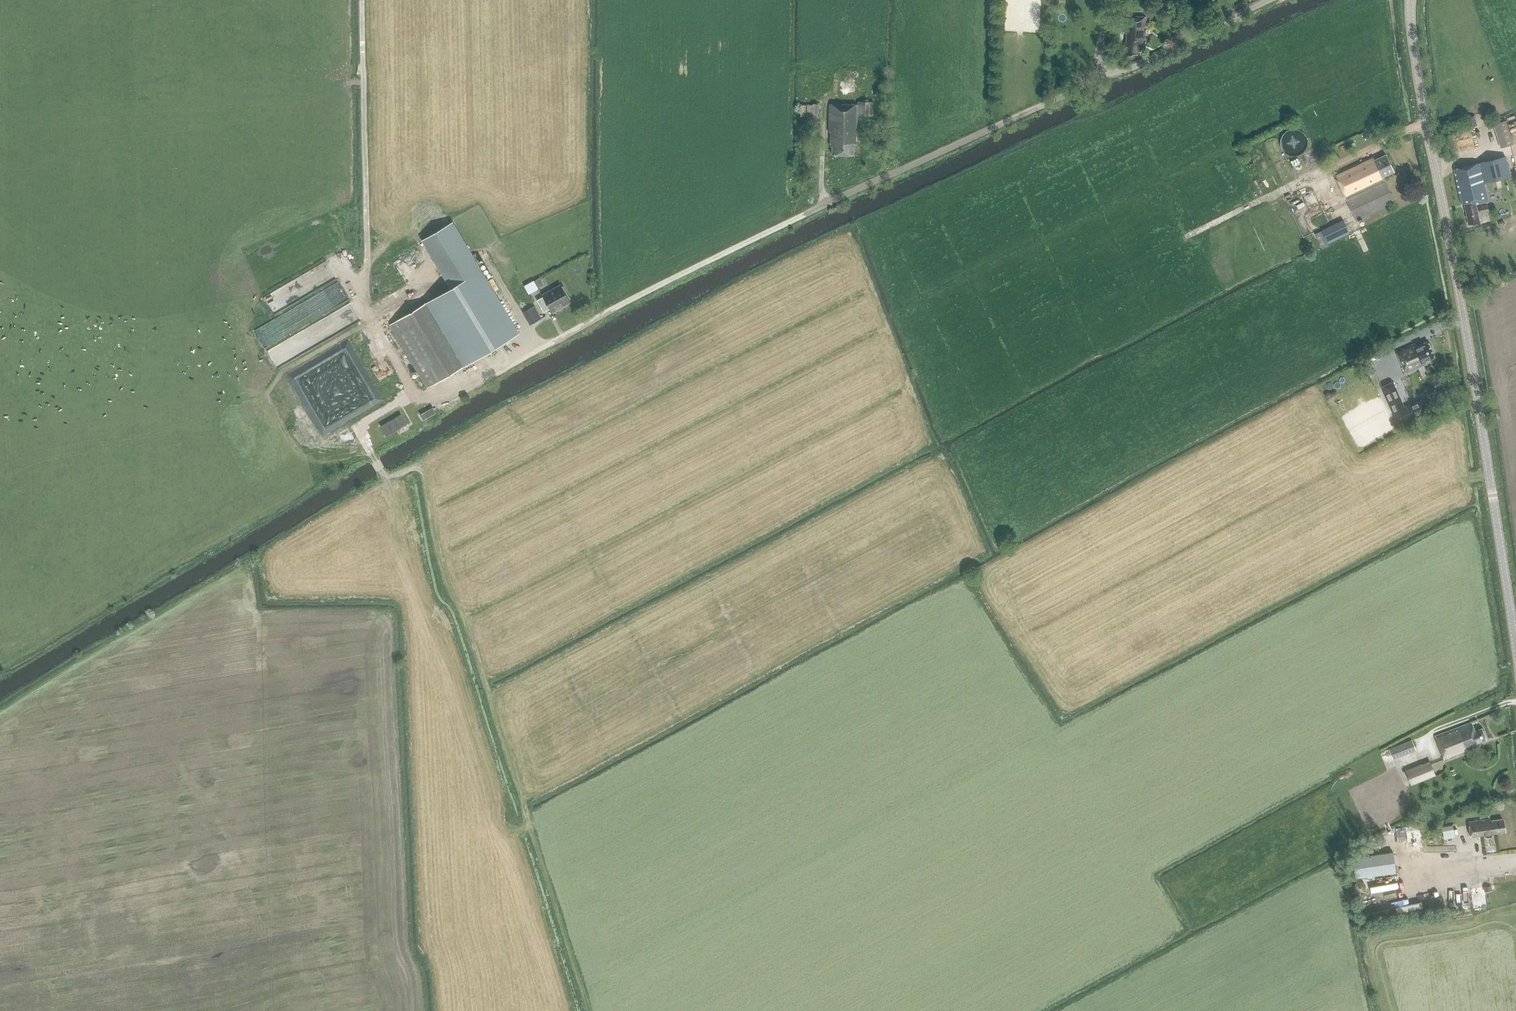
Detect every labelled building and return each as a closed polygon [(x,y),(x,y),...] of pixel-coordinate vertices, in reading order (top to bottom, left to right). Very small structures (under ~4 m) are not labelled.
[(1146,27),(1147,19),(1126,17),(1125,34),(1127,34),(1126,43),(1125,43),(1124,55),(1130,56),(1130,55),(1138,55),(1138,45),(1142,45),(1143,40),(1145,40),(1146,31),(1143,31),(1144,27),(1146,27)] [(857,145),(858,136),(858,117),(873,117),(873,102),(857,102),(857,105),(829,105),(829,132),(830,132),(830,146),(832,146),(832,156),(854,156),(854,145),(857,145)] [(818,104),(807,104),(806,118),(818,118),(818,104)] [(1505,120),(1493,124),(1494,130),(1507,126),(1505,120)] [(1383,177),(1394,172),(1386,154),(1374,160),(1372,156),(1334,174),(1356,221),(1395,202),(1383,177)] [(1482,183),(1510,177),(1505,157),(1453,170),(1460,204),(1464,204),(1468,224),(1479,222),(1475,203),(1486,201),(1482,183)] [(1489,212),(1487,204),(1478,206),(1480,214),(1489,212)] [(1323,247),(1352,232),(1345,218),(1316,233),(1323,247)] [(450,289),(435,298),(390,325),(427,388),(519,333),(452,222),(421,240),(450,289)] [(336,330),(359,317),(328,261),(294,280),(299,290),(293,293),(296,297),(297,297),(303,306),(311,301),(312,302),(327,293),(333,303),(333,304),(334,307),(326,311),(336,330)] [(530,293),(540,288),(535,279),(525,284),(530,293)] [(552,313),(570,303),(569,301),(571,300),(563,287),(562,288),(560,285),(543,295),(544,297),(537,301),(544,313),(550,309),(552,313)] [(531,324),(542,318),(536,305),(524,310),(531,324)] [(1424,362),(1434,357),(1427,341),(1413,347),(1412,344),(1396,351),(1406,373),(1426,364),(1424,362)] [(1403,407),(1392,382),(1381,387),(1397,423),(1426,410),(1421,399),(1403,407)] [(434,406),(421,413),(425,418),(437,411),(434,406)] [(1474,744),(1485,740),(1481,728),(1475,731),(1472,723),(1466,725),(1436,736),(1444,760),(1466,752),(1465,751),(1475,747),(1474,744)] [(1411,739),(1388,749),(1392,759),(1415,750),(1411,739)] [(1435,775),(1429,760),(1404,769),(1411,785),(1435,775)] [(1468,822),(1470,837),(1485,835),(1485,836),(1486,837),(1490,836),(1492,835),(1491,834),(1505,832),(1503,820),(1502,820),(1502,819),(1491,821),(1491,819),(1468,822)] [(1443,825),(1445,837),(1457,835),(1455,823),(1443,825)] [(1392,852),(1352,857),(1355,878),(1395,872),(1392,852)] [(1379,912),(1398,907),(1396,902),(1405,899),(1404,894),(1377,900),(1379,912)]
